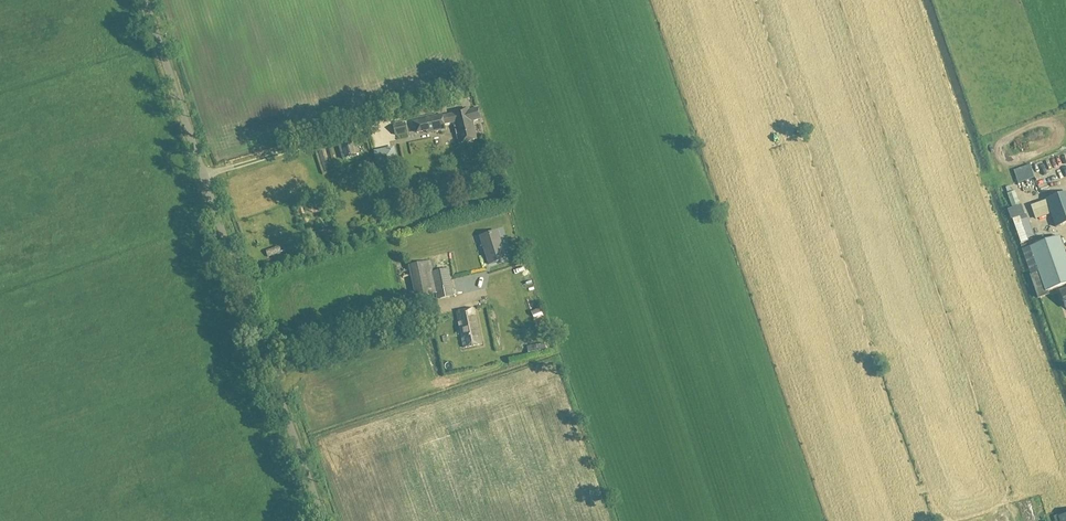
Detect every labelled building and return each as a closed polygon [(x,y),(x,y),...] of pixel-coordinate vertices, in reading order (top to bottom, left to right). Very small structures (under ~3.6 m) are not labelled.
[(442,117),(441,115),(412,122),(413,130),(416,129),(417,133),(427,131),(428,134),(445,130),(444,126),(454,123),(459,145),(476,140),(472,122),(480,120),(478,109),(469,111),(468,108),(451,113),(451,115),(442,117)] [(395,135),(407,133),(405,123),(393,126),(395,135)] [(340,141),(345,159),(356,155),(351,138),(340,141)] [(395,160),(377,164),(378,170),(396,166),(395,160)] [(1002,192),(1010,190),(1008,175),(999,177),(1002,192)] [(461,178),(447,182),(450,190),(464,186),(461,178)] [(1007,195),(1011,208),(1019,205),(1014,192),(1007,195)] [(1055,228),(1065,224),(1065,194),(1046,201),(1055,228)] [(1045,201),(1030,205),(1035,220),(1049,214),(1045,201)] [(1020,244),(1028,241),(1019,217),(1012,220),(1020,244)] [(479,237),(488,265),(506,260),(497,232),(479,237)] [(1065,284),(1065,258),(1059,237),(1021,250),(1030,275),(1028,276),(1037,300),(1049,296),(1047,291),(1065,284)] [(437,259),(428,259),(429,269),(438,268),(437,259)] [(427,263),(410,266),(416,298),(435,294),(436,300),(453,297),(447,270),(429,273),(427,263)] [(481,345),(474,309),(456,313),(464,349),(481,345)]
